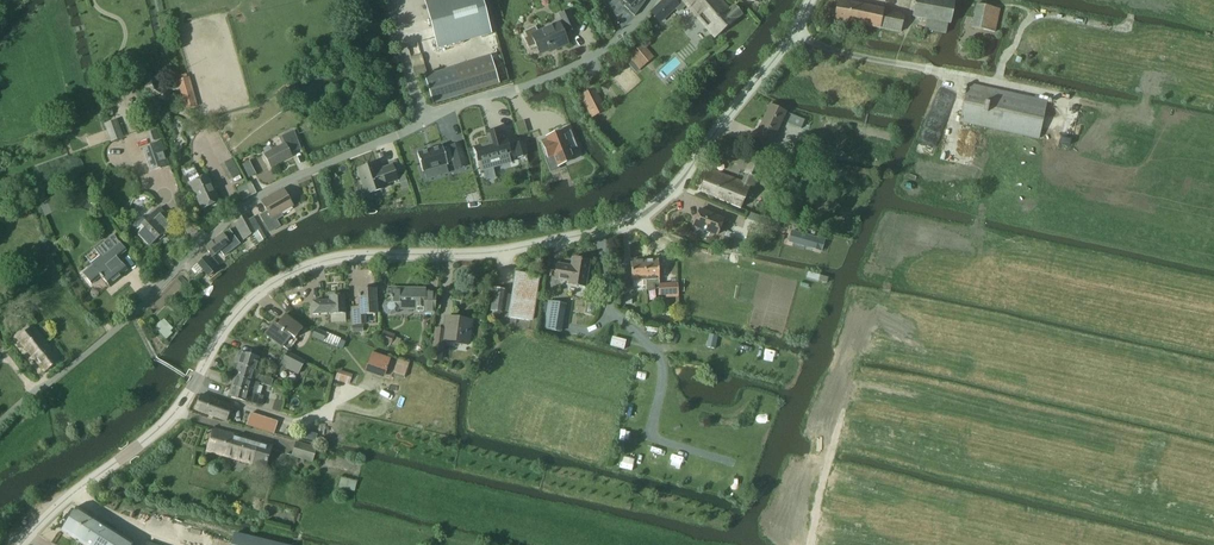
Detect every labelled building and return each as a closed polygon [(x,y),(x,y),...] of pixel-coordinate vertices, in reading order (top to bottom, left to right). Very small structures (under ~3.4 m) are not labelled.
[(433,1),(437,17),(430,19),(437,46),(491,32),(485,10),(482,0),(435,0),(433,1)] [(634,15),(646,0),(623,0),(626,4),(624,5),(634,15)] [(651,10),(652,11),(661,22),(674,10),(678,14),(687,7),(695,16),(700,12),(707,5),(709,7),(711,4),(709,2),(710,0),(684,0),(681,0),(678,3),(675,0),(662,0),(651,10)] [(700,12),(710,23),(705,27),(714,38),(719,34),(742,14),(734,5),(729,10),(720,0),(710,0),(709,2),(711,4),(709,7),(707,5),(700,12)] [(832,27),(846,29),(847,22),(880,28),(900,32),(903,17),(898,11),(838,0),(837,0),(832,27)] [(948,24),(950,25),(955,2),(943,0),(916,0),(912,17),(927,20),(948,24)] [(977,4),(971,27),(993,32),(998,9),(977,4)] [(577,29),(569,9),(558,14),(566,33),(577,29)] [(174,12),(168,14),(171,22),(177,20),(174,12)] [(925,30),(943,34),(946,34),(948,24),(927,20),(925,30)] [(559,23),(537,32),(535,27),(524,32),(527,38),(524,39),(529,49),(536,46),(540,55),(554,48),(555,50),(568,44),(559,23)] [(428,42),(417,44),(422,60),(432,58),(428,42)] [(634,50),(634,51),(640,59),(649,52),(642,44),(638,47),(634,50)] [(633,51),(624,60),(636,73),(645,65),(640,59),(634,51),(633,51)] [(649,52),(640,59),(645,65),(654,57),(649,52)] [(454,95),(493,87),(488,58),(448,66),(454,95)] [(178,80),(183,99),(193,96),(189,78),(178,80)] [(152,80),(146,88),(158,97),(164,89),(152,80)] [(290,81),(277,92),(284,100),(297,89),(290,81)] [(968,83),(967,87),(959,122),(1038,139),(1047,100),(968,83)] [(942,84),(933,107),(950,113),(958,90),(942,84)] [(594,90),(581,97),(587,107),(599,101),(594,90)] [(193,96),(183,99),(186,109),(196,107),(193,96)] [(599,101),(587,107),(592,118),(605,111),(599,101)] [(770,105),(757,132),(773,139),(786,112),(770,105)] [(805,120),(792,115),(788,124),(801,130),(805,120)] [(110,142),(111,143),(124,138),(123,136),(119,126),(117,120),(104,125),(110,142)] [(547,132),(540,135),(547,148),(551,146),(558,161),(572,152),(567,145),(572,141),(565,125),(561,126),(559,121),(546,127),(547,132)] [(156,131),(148,134),(151,142),(159,139),(156,131)] [(290,153),(301,149),(296,139),(293,131),(279,138),(282,144),(264,154),(271,168),(292,157),(290,153)] [(477,148),(474,149),(478,160),(483,161),(484,163),(506,157),(507,154),(509,153),(511,153),(506,138),(502,138),(501,135),(491,137),(492,140),(476,144),(477,148)] [(170,167),(161,142),(142,148),(151,173),(170,167)] [(527,156),(523,142),(514,145),(518,159),(527,156)] [(434,153),(411,159),(420,174),(438,168),(440,173),(448,171),(440,144),(431,146),(434,153)] [(745,174),(741,182),(750,186),(749,187),(753,188),(757,179),(760,180),(766,162),(751,156),(743,173),(745,174)] [(232,159),(221,165),(229,181),(241,174),(232,159)] [(249,162),(243,165),(249,178),(256,175),(249,162)] [(392,165),(383,169),(383,170),(379,171),(376,163),(358,170),(366,194),(385,188),(384,185),(397,180),(392,165)] [(740,208),(749,187),(750,186),(741,182),(708,168),(699,191),(740,208)] [(186,175),(189,183),(199,179),(196,171),(186,175)] [(39,172),(29,175),(34,187),(43,184),(39,172)] [(199,179),(189,183),(202,209),(219,201),(207,175),(199,179)] [(405,175),(398,178),(401,187),(408,184),(405,175)] [(241,201),(257,193),(252,184),(251,182),(235,189),(241,201)] [(261,202),(267,212),(259,216),(270,233),(280,227),(277,220),(283,217),(281,213),(293,206),(283,189),(261,202)] [(59,211),(53,198),(39,204),(45,217),(59,211)] [(134,223),(134,224),(134,225),(134,227),(134,228),(135,229),(136,230),(135,231),(137,233),(150,247),(157,240),(163,234),(165,237),(176,226),(159,207),(146,220),(145,219),(144,219),(143,218),(142,218),(141,218),(140,218),(139,218),(137,219),(136,220),(135,221),(134,222),(134,223)] [(717,236),(723,220),(699,209),(692,225),(717,236)] [(749,212),(746,219),(778,229),(780,222),(749,212)] [(253,234),(256,232),(249,220),(246,214),(232,222),(243,240),(253,234)] [(253,217),(249,220),(256,232),(253,234),(258,243),(266,238),(253,217)] [(240,244),(235,238),(229,230),(223,235),(222,234),(205,247),(212,257),(220,250),(225,256),(233,249),(240,244)] [(823,240),(791,231),(788,241),(820,250),(823,240)] [(90,263),(92,266),(83,273),(90,283),(100,276),(109,287),(122,276),(122,275),(128,271),(117,259),(127,251),(117,239),(101,252),(103,253),(90,263)] [(217,270),(206,256),(196,264),(208,277),(217,270)] [(591,261),(574,258),(573,267),(559,265),(556,279),(571,282),(570,284),(587,287),(591,261)] [(631,281),(645,280),(644,261),(630,262),(631,281)] [(644,261),(645,280),(646,291),(653,291),(653,285),(658,285),(658,284),(659,284),(658,261),(644,261)] [(809,272),(807,278),(818,281),(819,276),(809,272)] [(511,295),(508,313),(507,319),(533,323),(539,276),(514,273),(511,295)] [(677,283),(667,284),(659,284),(658,284),(658,285),(658,295),(678,294),(677,283)] [(632,292),(633,292),(632,286),(624,287),(624,292),(624,297),(619,297),(619,304),(632,304),(632,292)] [(397,314),(398,310),(416,311),(416,308),(423,308),(423,314),(435,315),(436,292),(425,292),(425,290),(391,288),(391,298),(384,301),(382,307),(384,313),(390,316),(397,314)] [(502,312),(508,313),(511,295),(505,295),(505,291),(494,289),(491,311),(501,313),(502,312)] [(359,308),(350,308),(351,325),(365,325),(364,315),(377,315),(375,290),(358,291),(359,308)] [(344,296),(329,296),(329,301),(312,302),(312,315),(330,314),(330,315),(345,314),(344,296)] [(547,314),(544,328),(544,329),(561,331),(565,304),(549,301),(548,303),(547,314)] [(547,314),(548,303),(541,302),(539,312),(547,314)] [(736,305),(734,319),(744,321),(746,307),(736,305)] [(273,323),(269,328),(264,335),(282,348),(291,336),(295,339),(303,328),(285,315),(277,326),(273,323)] [(442,362),(444,342),(468,345),(471,322),(445,318),(443,331),(435,330),(434,340),(431,361),(442,362)] [(163,319),(154,327),(165,340),(172,334),(170,331),(173,329),(163,319)] [(33,326),(30,328),(17,339),(43,373),(60,360),(33,326)] [(313,337),(323,342),(337,348),(341,339),(327,333),(326,333),(316,329),(314,333),(312,337),(313,337)] [(709,335),(706,348),(714,349),(717,336),(709,335)] [(609,347),(624,350),(626,340),(612,337),(609,347)] [(287,353),(282,364),(291,369),(297,357),(288,352),(287,353)] [(372,352),(365,372),(383,378),(390,358),(372,352)] [(239,363),(235,377),(259,384),(271,388),(273,380),(260,376),(263,364),(258,362),(259,358),(242,353),(241,355),(238,354),(235,362),(239,363)] [(398,360),(393,374),(404,378),(407,370),(409,364),(398,360)] [(338,370),(335,380),(349,385),(349,384),(352,375),(338,370)] [(235,377),(232,387),(256,394),(259,384),(235,377)] [(264,397),(256,394),(232,387),(228,397),(246,402),(261,407),(264,397)] [(631,388),(629,401),(643,403),(645,390),(631,388)] [(226,422),(227,420),(232,407),(201,395),(195,410),(226,422)] [(275,401),(272,411),(280,413),(283,403),(275,401)] [(634,420),(635,412),(626,411),(625,419),(634,420)] [(248,426),(259,430),(273,434),(277,422),(252,414),(248,426)] [(206,452),(265,469),(272,446),(212,429),(206,452)] [(317,448),(296,442),(292,456),(313,462),(317,448)] [(632,469),(635,457),(625,455),(622,466),(632,469)] [(667,468),(678,471),(682,459),(670,456),(667,468)] [(689,465),(685,475),(695,479),(699,468),(689,465)] [(357,482),(341,479),(339,487),(354,491),(357,482)] [(133,544),(76,508),(61,532),(81,544),(132,544),(133,544)] [(232,544),(282,544),(235,534),(232,544)]
